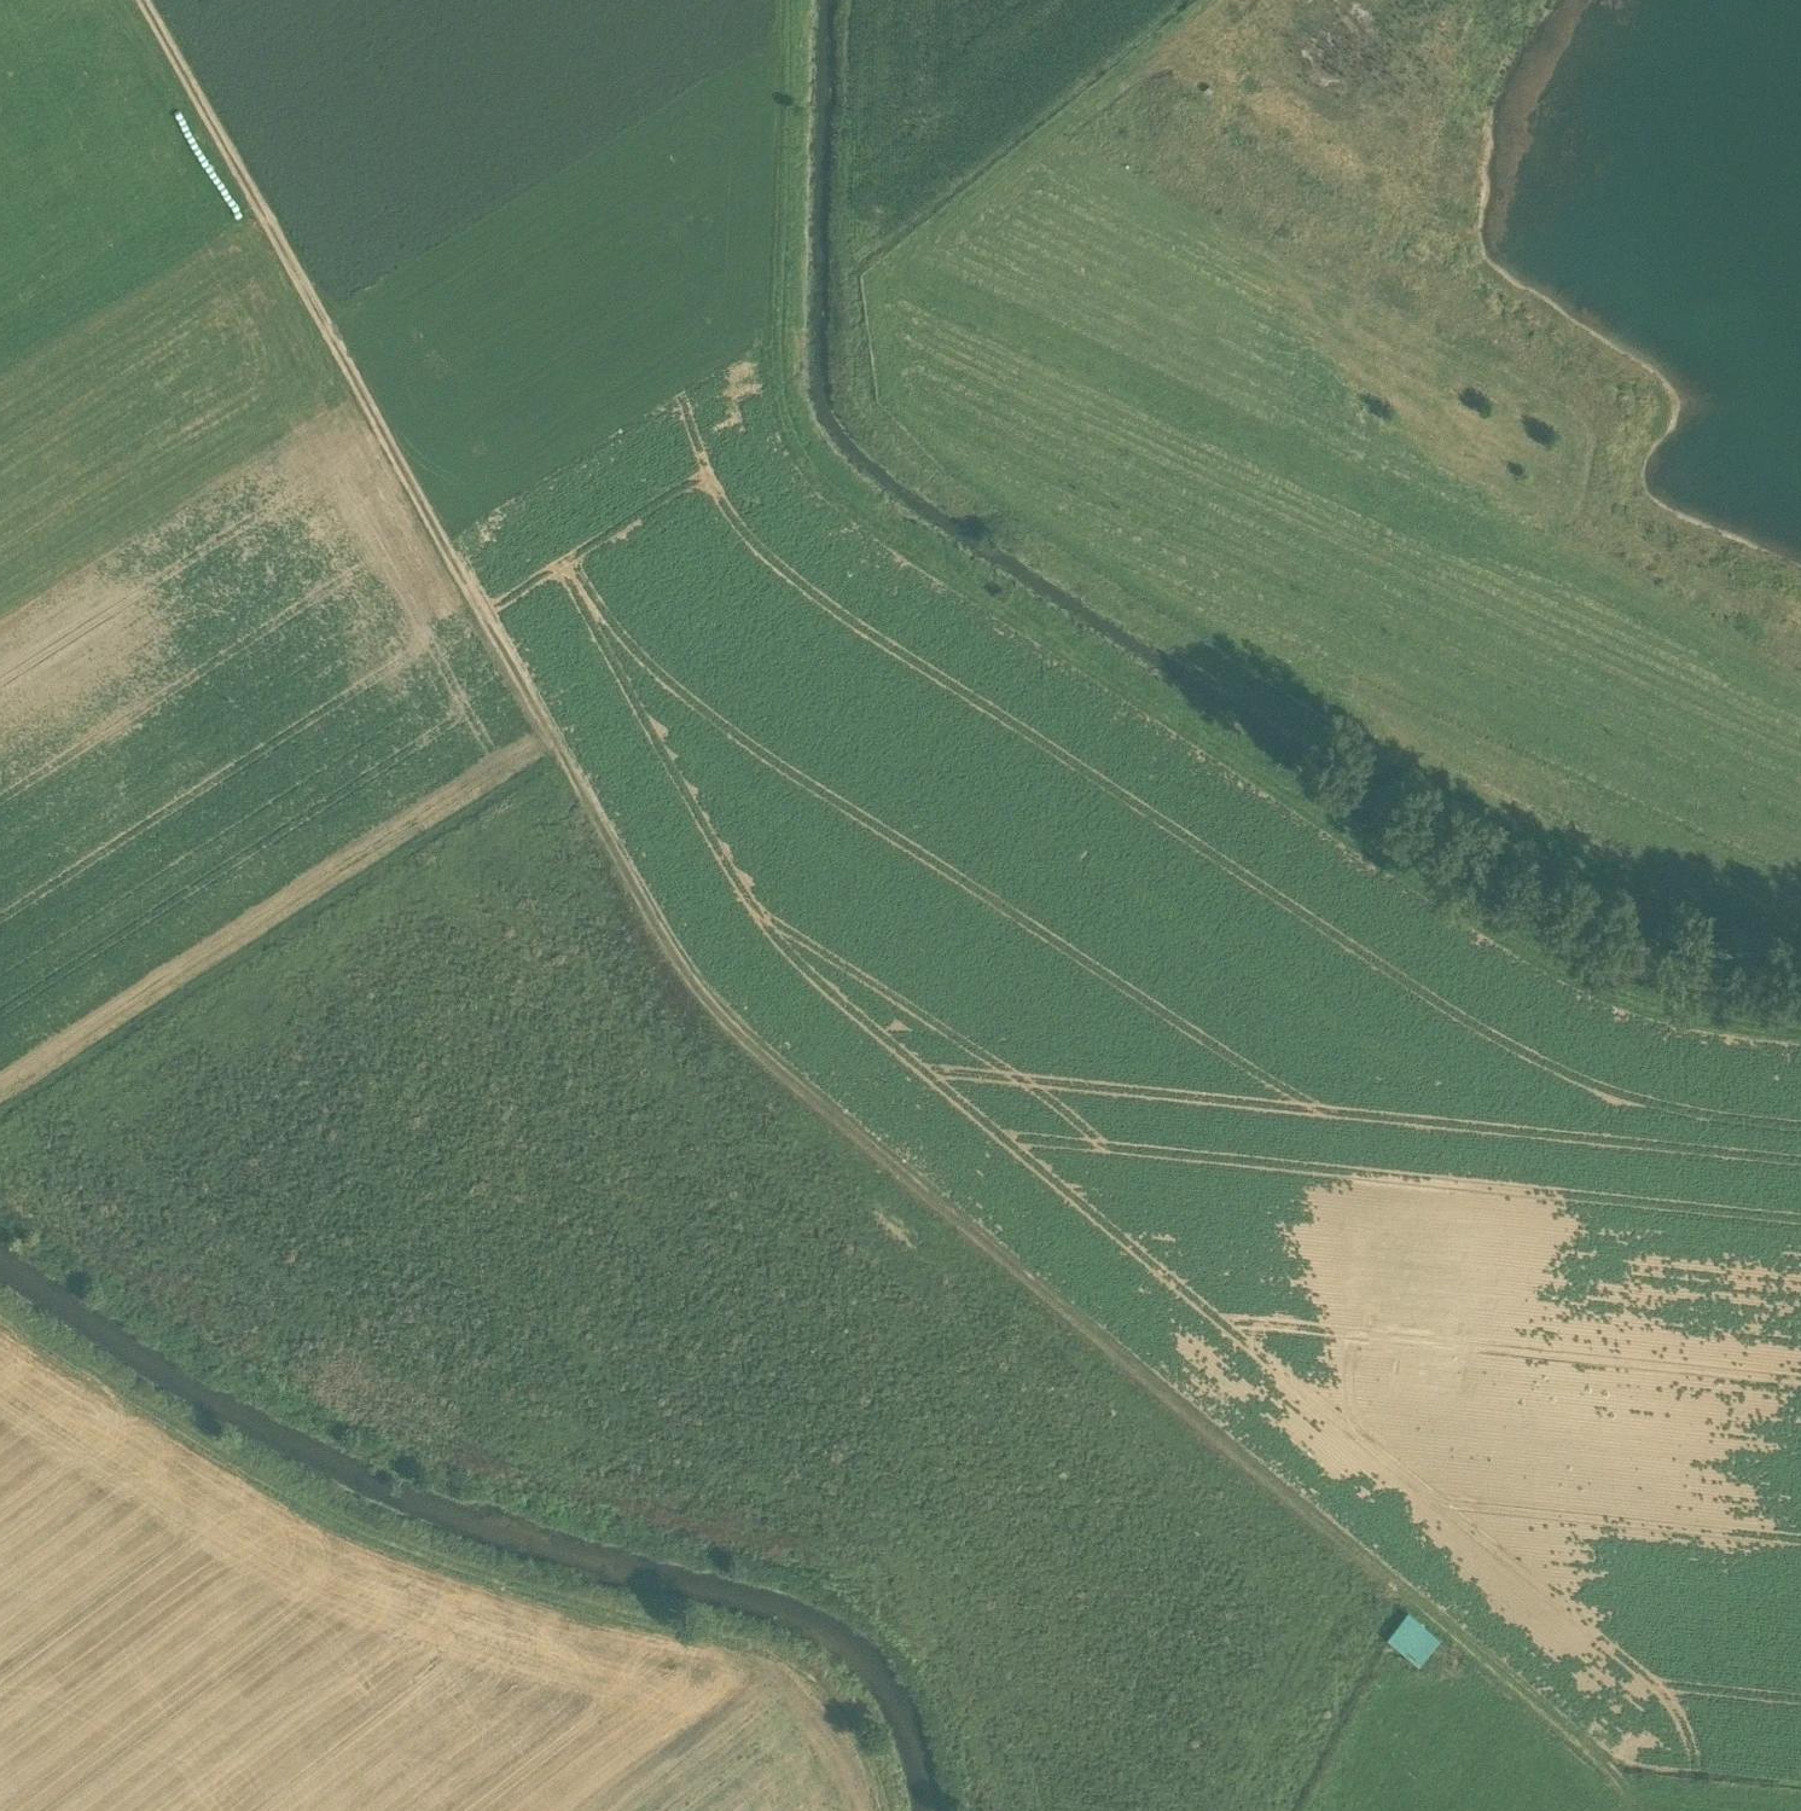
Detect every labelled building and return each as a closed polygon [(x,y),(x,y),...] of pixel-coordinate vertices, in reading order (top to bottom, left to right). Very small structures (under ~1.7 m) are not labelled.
[(1419,1663),(1441,1637),(1409,1609),(1386,1635),(1419,1663)]
